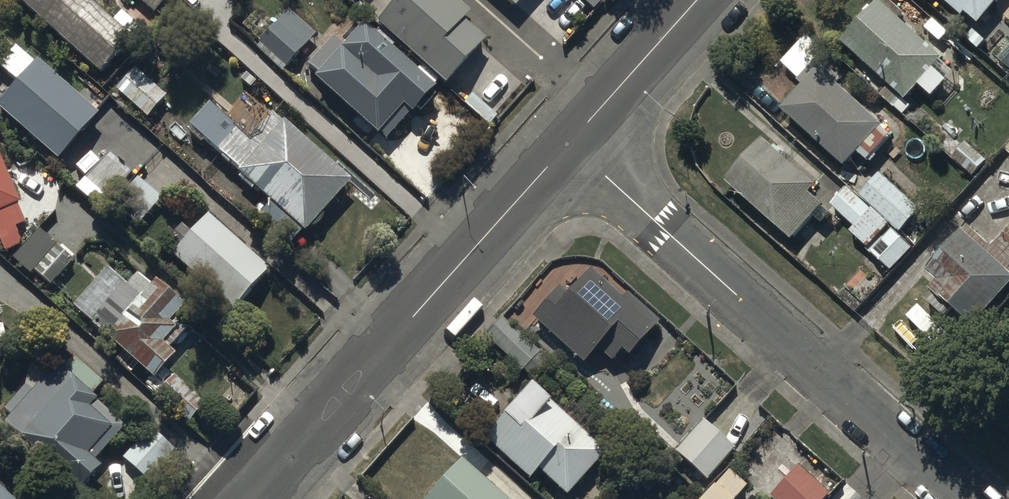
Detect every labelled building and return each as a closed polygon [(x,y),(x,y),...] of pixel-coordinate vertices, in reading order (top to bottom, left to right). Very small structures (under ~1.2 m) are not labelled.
[(98,84),(131,47),(79,0),(6,0),(98,84)] [(153,25),(175,0),(126,0),(153,25)] [(446,80),(484,37),(462,17),(469,10),(459,0),(393,0),(378,18),(446,80)] [(796,4),(806,14),(819,0),(799,0),(796,4)] [(948,4),(946,7),(963,22),(966,19),(979,30),(994,13),(1003,21),(1008,14),(1008,0),(944,0),(948,4)] [(853,37),(843,48),(905,104),(919,89),(934,103),(948,86),(935,74),(945,63),(901,24),(905,20),(885,3),(866,25),(863,22),(851,35),(853,37)] [(368,34),(330,75),(280,29),(256,55),(285,82),(297,68),(319,88),(318,88),(390,154),(440,100),(368,34)] [(779,61),(797,77),(818,54),(824,48),(806,32),(779,61)] [(0,102),(58,154),(96,112),(39,60),(36,63),(19,48),(2,66),(19,82),(0,102)] [(802,82),(780,105),(842,162),(856,147),(866,156),(889,132),(879,124),(881,121),(837,81),(841,76),(818,54),(797,77),(802,82)] [(115,97),(147,126),(164,107),(133,78),(115,97)] [(189,133),(307,240),(352,190),(276,121),(250,149),(209,111),(189,133)] [(764,145),(727,187),(792,244),(808,225),(816,233),(830,217),(811,200),(818,192),(764,145)] [(968,146),(953,161),(973,179),(987,164),(968,146)] [(107,160),(81,189),(132,235),(158,206),(107,160)] [(14,232),(10,224),(22,219),(0,167),(0,238),(14,232)] [(881,177),(861,200),(901,237),(922,215),(881,177)] [(849,191),(832,209),(856,232),(851,236),(867,251),(882,235),(883,236),(890,229),(849,191)] [(171,259),(234,316),(270,276),(208,220),(171,259)] [(13,262),(45,291),(72,261),(40,232),(13,262)] [(893,234),(873,256),(893,274),(913,253),(893,234)] [(924,304),(945,323),(952,315),(972,333),(1008,290),(1008,234),(992,254),(968,234),(929,279),(939,287),(924,304)] [(104,272),(68,311),(152,387),(175,362),(164,351),(177,337),(169,330),(185,312),(155,284),(147,292),(135,281),(126,291),(104,272)] [(560,293),(532,322),(582,370),(597,354),(610,367),(618,358),(628,367),(661,332),(626,299),(620,305),(590,277),(568,300),(560,293)] [(551,367),(502,323),(487,340),(536,383),(551,367)] [(58,371),(30,402),(19,392),(0,413),(0,420),(7,427),(1,433),(74,498),(76,498),(100,472),(94,467),(126,432),(58,371)] [(159,400),(188,427),(203,411),(174,385),(159,400)] [(537,478),(561,498),(569,498),(604,460),(559,419),(563,414),(536,390),(484,446),(529,487),(537,478)] [(704,426),(675,455),(705,484),(733,455),(704,426)] [(150,436),(122,467),(147,490),(175,459),(150,436)] [(432,498),(498,498),(463,466),(432,498)] [(798,469),(769,498),(826,498),(828,497),(798,469)] [(710,498),(739,498),(745,493),(729,479),(710,498)]
